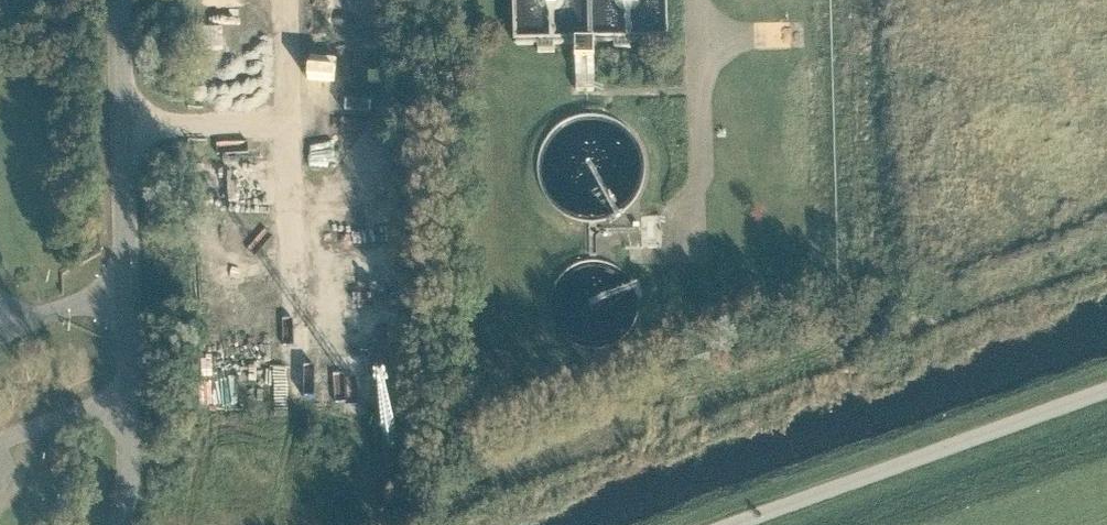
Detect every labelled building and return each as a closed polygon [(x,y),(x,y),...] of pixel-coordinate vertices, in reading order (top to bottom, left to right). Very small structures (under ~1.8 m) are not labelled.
[(595,46),(576,46),(577,92),(595,92),(595,46)] [(307,397),(308,365),(284,365),(283,396),(307,397)]
